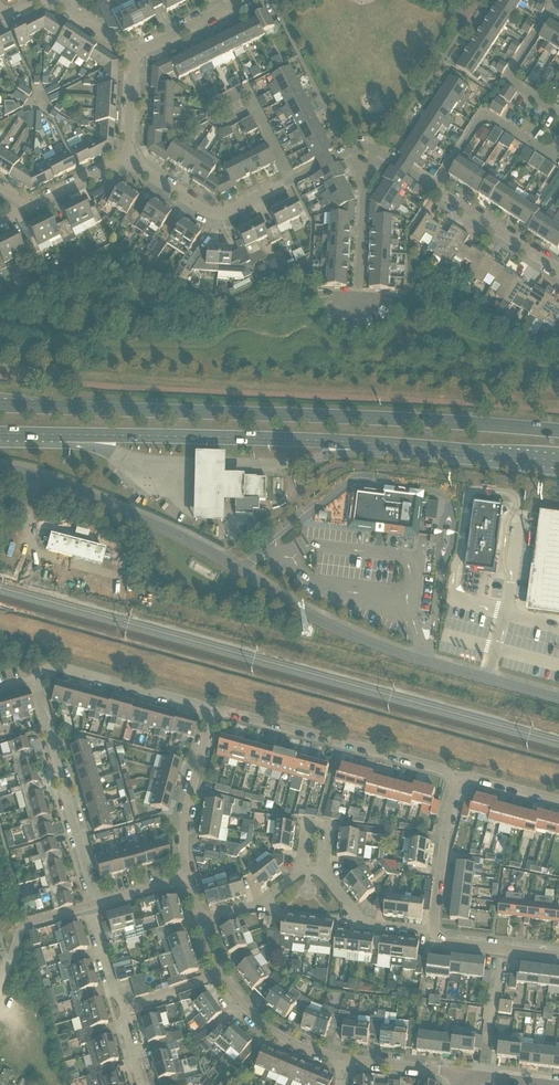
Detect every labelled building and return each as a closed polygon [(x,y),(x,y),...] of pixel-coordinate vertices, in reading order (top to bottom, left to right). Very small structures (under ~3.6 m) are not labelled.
[(157,8),(153,0),(132,0),(136,8),(144,24),(155,18),(151,11),(157,8)] [(173,0),(153,0),(157,8),(162,5),(166,13),(177,7),(173,0)] [(187,0),(173,0),(177,7),(178,7),(180,9),(185,6),(184,3),(188,2),(187,0)] [(507,0),(501,0),(496,7),(512,17),(518,7),(507,0)] [(111,12),(106,2),(104,3),(98,6),(97,6),(105,23),(114,19),(122,35),(133,29),(125,13),(122,6),(111,12)] [(545,10),(538,6),(535,10),(542,15),(545,10)] [(512,17),(496,7),(489,17),(505,27),(512,17)] [(144,24),(136,8),(125,13),(133,29),(144,24)] [(254,18),(255,20),(263,34),(274,29),(265,12),(254,18)] [(28,37),(42,30),(45,13),(21,25),(28,37)] [(53,35),(60,24),(45,13),(42,30),(44,29),(53,35)] [(505,27),(489,17),(483,27),(499,37),(505,27)] [(255,20),(244,25),(253,42),(264,37),(263,34),(255,20)] [(527,22),(525,26),(531,30),(534,26),(527,22)] [(558,30),(558,28),(550,22),(539,38),(545,42),(541,49),(545,52),(558,30)] [(56,43),(65,50),(66,50),(76,34),(60,24),(53,35),(59,39),(56,43)] [(30,42),(28,37),(21,25),(10,31),(19,48),(30,42)] [(253,42),(244,25),(234,31),(242,48),(253,42)] [(531,30),(525,26),(522,30),(528,35),(531,30)] [(499,37),(483,27),(476,37),(492,47),(499,37)] [(545,52),(549,55),(554,48),(558,51),(558,30),(545,52)] [(242,48),(234,31),(223,36),(232,53),(242,48)] [(15,50),(15,49),(7,32),(0,36),(0,46),(4,55),(9,63),(12,62),(10,59),(18,56),(15,50)] [(76,57),(86,41),(76,34),(66,50),(60,58),(70,65),(76,57)] [(232,53),(223,36),(213,41),(221,58),(232,53)] [(492,47),(476,37),(470,47),(485,58),(492,47)] [(89,59),(95,63),(102,51),(86,41),(76,57),(86,64),(89,59)] [(221,58),(213,41),(202,46),(210,64),(221,58)] [(514,42),(511,46),(518,50),(521,46),(514,42)] [(210,64),(202,46),(191,52),(200,69),(210,64)] [(518,50),(511,46),(509,50),(515,55),(518,50)] [(485,58),(470,47),(463,57),(479,68),(485,58)] [(118,62),(102,51),(95,63),(103,68),(118,62)] [(200,69),(191,52),(181,57),(189,74),(200,69)] [(278,56),(274,58),(279,66),(283,64),(278,56)] [(189,74),(181,57),(170,63),(168,59),(158,64),(159,67),(157,71),(165,76),(174,71),(178,80),(189,74)] [(479,68),(463,57),(456,67),(478,82),(481,77),(475,73),(479,68)] [(117,79),(118,62),(103,68),(104,69),(103,78),(117,79)] [(501,62),(498,66),(505,70),(508,66),(501,62)] [(505,70),(498,66),(495,70),(502,74),(505,70)] [(271,91),(296,79),(290,67),(269,77),(273,84),(269,86),(271,91)] [(173,98),(174,86),(164,85),(165,76),(157,71),(155,74),(152,74),(151,89),(155,90),(154,97),(173,98)] [(450,76),(443,88),(466,103),(469,98),(464,94),(468,88),(450,76)] [(116,97),(117,79),(103,78),(103,87),(98,86),(97,96),(116,97)] [(236,78),(232,80),(236,88),(240,86),(236,78)] [(302,91),(296,79),(271,91),(274,97),(280,94),(283,100),(302,91)] [(506,85),(499,96),(504,100),(511,89),(506,85)] [(466,103),(443,88),(436,99),(453,110),(457,104),(463,107),(466,103)] [(504,100),(509,103),(517,92),(511,89),(504,100)] [(283,115),(308,103),(302,91),(283,100),(286,107),(280,110),(283,115)] [(97,96),(97,99),(96,113),(115,114),(116,97),(97,96)] [(180,111),(180,106),(173,105),(173,98),(154,97),(154,109),(180,111)] [(453,110),(436,99),(428,110),(451,125),(454,120),(449,117),(453,110)] [(490,110),(496,114),(497,115),(500,117),(508,106),(497,99),(490,110)] [(314,115),(308,103),(283,115),(286,121),(292,118),(295,124),(314,115)] [(4,117),(21,109),(19,104),(15,106),(12,108),(4,107),(4,117)] [(172,122),(172,115),(179,116),(180,111),(154,109),(153,121),(172,122)] [(451,125),(428,110),(421,121),(438,133),(442,127),(448,130),(451,125)] [(114,132),(115,114),(96,113),(95,123),(101,123),(100,131),(114,132)] [(295,139),(320,127),(314,115),(295,124),(298,131),(292,134),(295,139)] [(251,117),(240,122),(246,135),(257,129),(251,117)] [(172,122),(153,121),(152,129),(148,129),(147,147),(151,147),(161,142),(161,134),(171,135),(172,122)] [(438,133),(421,121),(413,132),(436,148),(440,142),(434,139),(438,133)] [(326,139),(320,127),(295,139),(298,144),(304,141),(307,148),(326,139)] [(482,127),(477,135),(484,140),(489,132),(482,127)] [(496,128),(488,140),(495,145),(503,132),(496,128)] [(100,131),(100,141),(113,149),(114,132),(100,131)] [(436,148),(413,132),(406,144),(424,155),(428,149),(433,152),(436,148)] [(509,149),(515,140),(505,134),(499,143),(509,149)] [(338,164),(333,166),(330,160),(327,153),(332,151),(326,139),(307,148),(310,154),(304,157),(307,163),(315,159),(318,166),(321,172),(310,178),(313,184),(322,179),(325,185),(323,186),(324,187),(342,177),(345,176),(338,164)] [(275,164),(263,140),(258,143),(261,149),(255,152),(263,169),(275,164)] [(100,141),(90,146),(96,158),(113,149),(100,141)] [(185,148),(174,141),(169,149),(162,145),(152,150),(150,153),(166,163),(168,160),(174,164),(185,148)] [(70,150),(79,167),(96,158),(90,146),(84,149),(81,144),(70,150)] [(407,177),(411,171),(415,165),(422,170),(425,164),(420,161),(424,155),(406,144),(399,155),(403,158),(399,164),(395,170),(391,167),(383,179),(385,180),(403,191),(401,189),(405,184),(410,187),(414,182),(407,177)] [(199,149),(194,146),(190,152),(185,148),(174,164),(184,170),(199,149)] [(523,160),(529,150),(524,147),(518,157),(523,160)] [(9,154),(0,148),(0,168),(9,154)] [(203,151),(199,149),(184,170),(194,177),(205,161),(199,158),(203,151)] [(263,169),(255,152),(249,155),(246,149),(241,151),(253,174),(263,169)] [(75,168),(70,159),(67,151),(56,157),(64,174),(75,168)] [(241,151),(236,153),(240,160),(234,163),(242,180),(253,174),(241,151)] [(0,168),(0,171),(2,173),(16,182),(24,170),(16,165),(19,161),(13,157),(9,154),(0,168)] [(539,169),(545,161),(535,154),(527,165),(537,172),(539,169)] [(459,182),(475,159),(471,156),(466,164),(459,159),(449,175),(459,182)] [(64,174),(56,157),(45,162),(53,179),(64,174)] [(469,189),(480,173),(485,165),(475,159),(459,182),(469,189)] [(548,178),(555,167),(545,160),(545,161),(539,169),(537,172),(548,178)] [(194,177),(192,180),(212,193),(213,190),(217,191),(218,181),(210,176),(215,168),(205,161),(194,177)] [(30,191),(53,179),(45,162),(47,167),(31,175),(30,175),(30,191)] [(235,183),(242,180),(234,163),(223,169),(227,177),(218,181),(217,191),(222,191),(223,194),(237,187),(235,183)] [(479,195),(495,172),(491,169),(486,177),(480,173),(469,189),(479,195)] [(16,182),(30,191),(30,175),(24,170),(16,182)] [(489,202),(500,186),(494,182),(499,174),(495,172),(479,195),(489,202)] [(348,189),(342,177),(324,187),(327,193),(321,196),(324,202),(348,189)] [(403,191),(385,180),(378,191),(401,206),(404,201),(399,197),(403,191)] [(499,209),(515,185),(511,182),(506,190),(500,186),(489,202),(499,209)] [(117,209),(129,191),(120,185),(111,197),(106,193),(98,205),(104,209),(108,203),(117,209)] [(509,215),(520,199),(519,199),(523,193),(517,189),(519,187),(515,185),(499,209),(509,215)] [(324,202),(320,204),(323,208),(326,207),(332,204),(335,210),(353,202),(354,201),(348,189),(324,202)] [(136,213),(130,209),(138,197),(129,191),(117,209),(126,216),(123,221),(128,225),(136,213)] [(388,214),(390,211),(392,207),(398,211),(401,206),(378,191),(370,202),(372,203),(388,214)] [(519,222),(535,198),(531,195),(526,203),(520,199),(509,215),(519,222)] [(529,228),(539,212),(534,208),(539,201),(535,198),(519,222),(529,228)] [(83,199),(72,205),(82,225),(93,219),(96,225),(102,221),(101,219),(96,209),(90,212),(83,199)] [(149,225),(161,207),(152,201),(141,217),(136,213),(128,225),(129,225),(134,228),(140,219),(149,225)] [(283,202),(279,204),(288,223),(299,218),(303,225),(309,222),(299,203),(294,206),(292,202),(284,205),(283,202)] [(354,204),(353,202),(335,210),(335,211),(335,214),(331,214),(330,226),(349,228),(349,220),(353,220),(354,204)] [(373,221),(373,229),(392,230),(392,218),(388,217),(388,214),(372,203),(370,205),(369,221),(373,221)] [(288,223),(279,204),(275,206),(276,209),(269,213),(276,227),(270,229),(276,242),(282,239),(277,229),(288,223)] [(82,225),(72,205),(61,210),(68,223),(62,226),(70,243),(71,243),(70,242),(76,239),(71,230),(82,225)] [(168,229),(163,225),(171,213),(161,207),(149,225),(143,235),(144,235),(147,237),(152,235),(155,237),(152,241),(157,244),(160,240),(161,240),(168,229)] [(537,237),(553,213),(549,211),(544,218),(538,215),(540,212),(539,212),(529,228),(527,230),(537,237)] [(552,224),(557,216),(553,213),(537,237),(547,243),(558,228),(552,224)] [(412,238),(420,243),(426,235),(433,239),(434,239),(440,230),(442,228),(432,221),(433,219),(427,215),(412,238)] [(68,238),(62,226),(56,229),(49,216),(38,222),(48,242),(52,248),(63,243),(64,246),(70,243),(68,238)] [(179,245),(191,226),(182,220),(174,233),(168,229),(161,240),(160,240),(157,244),(146,262),(152,266),(166,244),(170,239),(179,245)] [(38,247),(48,242),(38,222),(27,227),(34,240),(28,243),(37,260),(43,257),(40,252),(38,247)] [(276,242),(270,229),(264,232),(259,222),(252,225),(250,222),(246,224),(256,243),(267,238),(270,245),(276,242)] [(256,243),(246,224),(242,226),(244,229),(237,233),(241,241),(235,244),(238,251),(245,264),(251,261),(249,257),(260,252),(256,243)] [(184,271),(198,249),(192,245),(201,233),(191,226),(179,245),(188,251),(178,267),(181,269),(184,271)] [(348,240),(349,228),(330,226),(329,233),(322,233),(322,238),(348,240)] [(442,261),(461,232),(453,226),(447,235),(440,230),(434,239),(433,239),(432,241),(440,247),(434,255),(442,261)] [(558,228),(547,243),(558,250),(558,248),(558,228)] [(373,229),(372,241),(398,242),(399,237),(391,237),(392,230),(373,229)] [(469,237),(461,232),(442,261),(450,266),(452,264),(459,268),(463,262),(464,262),(465,260),(471,251),(471,250),(464,246),(469,237)] [(30,263),(37,260),(28,243),(22,246),(15,233),(5,238),(15,259),(25,253),(30,263)] [(5,238),(0,241),(0,257),(0,272),(6,269),(4,264),(15,259),(5,238)] [(347,252),(348,240),(322,238),(322,243),(329,243),(328,250),(347,252)] [(127,249),(131,243),(125,239),(121,245),(127,249)] [(372,241),(372,253),(390,254),(391,247),(398,247),(398,242),(372,241)] [(217,274),(219,245),(214,245),(214,248),(206,248),(206,254),(198,249),(184,271),(189,275),(191,272),(217,274)] [(245,264),(238,251),(231,254),(231,249),(223,249),(223,246),(219,245),(217,274),(240,275),(242,280),(250,277),(244,264),(245,264)] [(474,279),(490,256),(484,252),(482,255),(472,248),(471,250),(471,251),(465,260),(472,265),(466,274),(474,279)] [(347,264),(347,252),(328,250),(328,257),(321,257),(320,262),(347,264)] [(372,253),(371,265),(397,266),(397,261),(390,261),(390,254),(372,253)] [(495,260),(490,256),(474,279),(482,284),(488,275),(495,280),(496,280),(502,271),(504,269),(494,262),(495,260)] [(276,260),(268,264),(272,272),(280,268),(276,260)] [(346,276),(347,264),(320,262),(320,267),(327,267),(327,274),(346,276)] [(371,265),(370,277),(389,278),(389,271),(397,271),(397,266),(371,265)] [(496,296),(504,301),(504,302),(519,279),(513,275),(512,277),(502,271),(496,280),(495,280),(494,282),(502,288),(496,296)] [(345,288),(346,276),(327,274),(327,281),(319,280),(319,286),(345,288)] [(396,285),(389,284),(389,278),(370,277),(369,289),(395,290),(396,285)] [(525,283),(519,279),(504,302),(504,301),(501,306),(497,312),(505,318),(518,298),(525,303),(533,291),(523,285),(525,283)] [(536,320),(552,297),(555,292),(549,288),(544,296),(534,289),(533,291),(525,303),(533,308),(528,315),(536,320)] [(556,303),(557,301),(552,297),(536,320),(544,325),(548,320),(555,325),(557,321),(558,322),(558,305),(556,303)] [(223,478),(223,457),(192,456),(190,523),(222,524),(222,503),(243,504),(244,478),(223,478)] [(260,511),(260,501),(266,501),(266,479),(244,479),(244,500),(237,500),(236,515),(253,515),(254,511),(260,511)] [(415,535),(420,497),(416,497),(416,495),(410,495),(410,496),(393,494),(393,492),(387,492),(386,496),(356,492),(355,496),(350,495),(346,522),(352,522),(352,527),(415,535)] [(428,501),(426,519),(436,521),(439,503),(428,501)] [(469,541),(465,569),(494,573),(503,507),(474,503),(474,507),(471,506),(470,512),(470,511),(473,512),(470,532),(467,531),(466,541),(469,541)] [(539,512),(539,513),(540,513),(533,567),(532,567),(530,578),(532,579),(529,600),(558,604),(558,515),(539,512)] [(104,552),(52,538),(48,551),(100,565),(104,552)] [(60,711),(67,687),(56,684),(51,702),(57,704),(56,710),(60,711)] [(65,713),(67,706),(73,708),(78,690),(67,687),(60,711),(65,713)] [(73,708),(71,714),(76,716),(78,709),(84,711),(89,693),(78,690),(73,708)] [(34,711),(29,692),(18,695),(25,720),(30,719),(28,712),(34,711)] [(100,695),(89,693),(84,711),(90,712),(88,719),(93,720),(100,695)] [(25,720),(18,695),(7,698),(12,717),(18,715),(20,721),(25,720)] [(110,698),(100,695),(93,720),(98,721),(100,715),(106,717),(110,698)] [(7,698),(0,700),(0,716),(3,726),(8,725),(6,719),(12,717),(7,698)] [(112,718),(110,725),(115,726),(121,701),(110,698),(106,717),(112,718)] [(115,726),(120,727),(121,721),(127,723),(132,704),(121,701),(115,726)] [(143,707),(132,704),(127,723),(133,724),(132,731),(136,732),(143,707)] [(149,728),(154,710),(143,707),(136,732),(147,735),(149,728)] [(154,710),(149,728),(155,730),(153,736),(158,738),(165,713),(154,710)] [(171,733),(175,716),(165,713),(158,738),(163,739),(165,733),(171,734),(171,733)] [(171,733),(177,735),(176,741),(180,742),(187,718),(176,715),(175,716),(171,733)] [(187,718),(180,742),(185,744),(187,737),(193,739),(198,721),(187,718)] [(26,738),(16,741),(7,743),(11,755),(5,756),(7,761),(12,760),(34,754),(32,749),(29,750),(26,738)] [(222,738),(217,756),(226,759),(224,765),(229,767),(230,760),(228,759),(233,742),(233,740),(229,739),(222,738)] [(233,742),(228,759),(230,760),(239,762),(244,743),(237,742),(233,740),(233,742)] [(88,742),(81,745),(70,748),(73,760),(92,755),(88,742)] [(244,743),(239,762),(247,764),(245,771),(250,772),(252,766),(249,765),(254,746),(244,743)] [(254,746),(249,765),(252,766),(260,768),(265,749),(254,746)] [(276,752),(271,771),(273,771),(281,774),(287,755),(278,753),(280,747),(275,746),(273,751),(276,752)] [(265,749),(260,768),(268,770),(267,777),(269,777),(271,778),(273,771),(271,771),(276,752),(273,751),(265,749)] [(287,755),(281,774),(290,776),(292,777),(297,758),(300,758),(301,753),(296,751),(295,757),(287,755)] [(35,759),(34,754),(12,760),(16,776),(35,771),(32,760),(35,759)] [(95,767),(92,755),(73,760),(77,772),(95,767)] [(181,763),(171,760),(163,758),(159,770),(178,775),(181,763)] [(290,776),(288,783),(293,784),(294,777),(303,779),(308,761),(300,758),(297,758),(292,777),(290,776)] [(308,761),(303,779),(311,782),(314,782),(318,765),(319,763),(315,762),(308,761)] [(311,782),(309,788),(314,790),(316,783),(324,785),(329,766),(323,764),(319,763),(318,765),(314,782),(311,782)] [(348,786),(353,768),(342,765),(340,776),(337,775),(335,782),(348,786)] [(99,779),(95,767),(77,772),(80,784),(99,779)] [(358,788),(363,771),(353,768),(348,786),(358,788)] [(175,787),(178,775),(159,770),(156,782),(175,787)] [(38,782),(35,771),(16,776),(20,787),(15,789),(16,794),(21,793),(43,786),(41,781),(38,782)] [(374,774),(363,771),(358,788),(366,791),(365,795),(367,795),(372,778),(373,778),(374,774)] [(378,779),(373,778),(372,778),(367,795),(378,798),(383,780),(383,781),(384,776),(380,775),(378,779)] [(388,801),(394,779),(391,778),(388,782),(383,781),(383,780),(378,798),(388,801)] [(102,791),(99,779),(80,784),(83,796),(102,791)] [(397,780),(394,779),(388,801),(398,804),(403,786),(397,784),(397,780)] [(171,800),(175,787),(156,782),(153,795),(171,800)] [(404,782),(403,786),(398,804),(409,806),(413,789),(408,787),(408,783),(404,782)] [(420,805),(425,787),(414,784),(413,789),(409,806),(411,807),(412,803),(420,805)] [(229,795),(231,789),(216,785),(215,791),(229,795)] [(44,792),(43,786),(21,793),(26,809),(44,804),(41,792),(44,792)] [(435,790),(425,787),(420,805),(432,808),(430,815),(437,816),(441,803),(432,801),(435,790)] [(105,804),(102,791),(83,796),(87,809),(105,804)] [(153,795),(150,807),(168,812),(171,800),(153,795)] [(204,813),(204,814),(223,817),(229,818),(231,805),(234,806),(235,800),(221,796),(220,803),(208,801),(206,801),(204,813)] [(482,816),(486,799),(476,796),(473,806),(465,804),(461,818),(469,820),(470,813),(482,816)] [(497,801),(486,799),(482,816),(490,818),(489,822),(491,823),(495,806),(496,806),(497,801)] [(105,804),(87,809),(90,821),(109,816),(115,814),(111,802),(105,804)] [(333,802),(330,815),(332,815),(336,815),(338,816),(341,804),(333,802)] [(501,807),(496,806),(495,806),(491,823),(501,826),(506,808),(506,809),(507,804),(504,803),(501,807)] [(48,815),(44,804),(26,809),(29,820),(24,821),(25,827),(30,825),(52,819),(50,814),(48,815)] [(511,828),(517,807),(514,806),(512,810),(506,809),(506,808),(501,826),(511,828)] [(521,808),(517,807),(511,828),(522,831),(526,814),(521,812),(521,808)] [(351,808),(349,816),(360,818),(361,810),(351,808)] [(527,809),(526,814),(522,831),(532,834),(537,817),(536,816),(531,815),(531,810),(527,809)] [(544,832),(548,815),(537,812),(536,816),(537,817),(532,834),(535,835),(536,830),(544,832)] [(229,818),(223,817),(204,814),(204,813),(202,813),(201,817),(203,818),(202,826),(221,829),(227,830),(229,818)] [(294,838),(296,825),(282,824),(282,817),(268,815),(267,822),(276,823),(275,836),(294,838)] [(554,835),(558,818),(548,815),(544,832),(554,835)] [(112,828),(109,816),(90,821),(94,833),(112,828)] [(53,824),(52,819),(30,825),(35,842),(43,839),(54,836),(50,825),(53,824)] [(219,842),(221,829),(202,826),(200,839),(211,841),(210,847),(229,850),(234,851),(241,846),(219,842)] [(386,837),(387,830),(365,827),(364,834),(341,831),(339,844),(365,847),(367,835),(386,837)] [(430,843),(419,841),(420,835),(403,833),(402,839),(411,841),(410,853),(429,856),(430,843)] [(292,851),(294,838),(275,836),(273,849),(292,851)] [(54,840),(44,843),(36,845),(39,856),(34,858),(35,863),(40,861),(62,855),(61,850),(58,851),(54,840)] [(171,859),(166,841),(154,844),(159,862),(171,859)] [(147,866),(142,847),(135,849),(133,843),(128,844),(135,869),(147,866)] [(135,869),(128,844),(124,845),(125,852),(118,854),(123,872),(135,869)] [(159,862),(154,844),(142,847),(147,866),(159,862)] [(363,860),(365,847),(339,844),(337,857),(363,860)] [(241,853),(246,849),(243,845),(241,846),(234,851),(233,858),(237,858),(241,853)] [(228,857),(229,850),(207,847),(206,853),(226,856),(228,857)] [(225,863),(226,856),(206,853),(204,859),(225,863)] [(427,869),(429,856),(410,853),(408,866),(399,865),(398,871),(403,872),(412,873),(413,867),(427,869)] [(123,872),(118,854),(107,857),(112,875),(123,872)] [(63,861),(62,855),(40,861),(45,878),(64,872),(60,861),(63,861)] [(112,875),(107,857),(95,860),(100,879),(112,875)] [(480,860),(478,859),(467,858),(466,864),(457,863),(456,875),(474,877),(475,866),(480,866),(480,860)] [(282,874),(275,865),(270,859),(260,867),(272,882),(282,874)] [(390,870),(386,865),(382,868),(386,873),(390,870)] [(272,882),(260,867),(249,874),(261,890),(272,882)] [(366,880),(372,876),(365,867),(358,869),(359,871),(344,883),(352,893),(367,881),(366,880)] [(67,884),(64,872),(45,878),(48,889),(43,890),(44,895),(49,894),(71,888),(70,883),(67,884)] [(473,888),(474,877),(456,875),(455,886),(473,888)] [(241,878),(229,882),(234,901),(246,897),(241,878)] [(360,904),(375,892),(367,881),(352,893),(360,904)] [(234,901),(229,882),(216,885),(222,904),(234,901)] [(222,904),(216,885),(204,889),(209,907),(222,904)] [(471,900),(473,888),(455,886),(453,897),(471,900)] [(72,893),(71,888),(49,894),(51,900),(54,911),(73,905),(69,894),(72,893)] [(424,907),(430,908),(432,894),(425,893),(424,902),(412,900),(409,920),(422,921),(424,907)] [(409,920),(412,900),(405,899),(405,895),(399,894),(398,899),(399,899),(397,918),(409,920)] [(513,917),(515,895),(507,894),(506,901),(500,900),(498,915),(513,917)] [(515,895),(513,917),(525,919),(527,919),(529,903),(524,903),(524,896),(515,895)] [(180,910),(176,897),(158,902),(161,915),(180,910)] [(399,899),(398,899),(386,897),(384,916),(397,918),(399,899)] [(470,911),(471,900),(453,897),(452,909),(470,911)] [(525,919),(524,924),(529,925),(530,919),(542,921),(544,898),(536,897),(535,904),(529,903),(527,919),(525,919)] [(544,898),(542,921),(554,922),(553,928),(558,929),(558,923),(556,922),(558,907),(552,906),(553,899),(544,898)] [(469,922),(470,911),(452,909),(450,920),(459,921),(458,927),(472,929),(473,922),(469,922)] [(133,923),(129,910),(118,913),(125,940),(125,942),(126,942),(126,941),(137,938),(137,939),(145,937),(140,920),(133,923)] [(169,926),(183,922),(180,910),(161,915),(156,917),(159,929),(155,930),(156,936),(170,932),(169,926)] [(108,923),(101,925),(106,943),(113,941),(113,943),(125,940),(118,913),(106,916),(108,923)] [(270,929),(271,918),(266,918),(266,916),(259,915),(259,920),(264,920),(263,928),(270,929)] [(293,945),(296,918),(283,917),(282,931),(275,930),(274,941),(273,944),(275,952),(281,953),(282,948),(285,948),(285,944),(293,945)] [(305,947),(309,920),(296,918),(293,945),(305,947)] [(318,948),(321,921),(309,920),(305,947),(305,952),(308,952),(310,950),(310,947),(318,948)] [(83,937),(80,925),(73,927),(71,921),(57,925),(59,932),(62,931),(65,942),(83,937)] [(331,950),(334,927),(334,923),(321,921),(318,948),(331,950)] [(241,929),(239,923),(221,930),(225,942),(243,936),(249,933),(247,927),(241,929)] [(28,933),(32,947),(40,945),(36,931),(28,933)] [(190,947),(186,934),(172,939),(170,932),(156,936),(158,943),(167,941),(171,952),(171,953),(190,947)] [(349,934),(336,932),(334,951),(347,953),(349,934)] [(359,955),(362,935),(353,934),(354,932),(349,932),(349,934),(347,953),(359,955)] [(359,955),(372,956),(371,965),(378,966),(379,957),(379,952),(373,951),(375,937),(362,935),(359,955)] [(247,948),(243,936),(225,942),(229,954),(247,948)] [(87,950),(83,937),(65,942),(60,944),(63,956),(57,957),(59,964),(77,959),(75,953),(87,950)] [(391,965),(394,937),(390,937),(390,939),(381,938),(379,952),(379,957),(386,958),(385,962),(390,963),(390,965),(391,965)] [(404,960),(406,941),(398,940),(398,938),(394,937),(391,965),(403,967),(404,960)] [(422,975),(424,957),(417,957),(419,943),(406,941),(404,960),(403,967),(403,971),(415,972),(415,974),(422,975)] [(175,965),(194,959),(190,947),(171,953),(171,952),(156,957),(160,969),(175,964),(175,965)] [(40,968),(47,966),(43,949),(36,950),(40,968)] [(245,981),(260,969),(253,959),(261,955),(258,949),(254,951),(245,956),(249,962),(237,970),(245,981)] [(461,976),(463,958),(452,957),(451,961),(449,979),(450,979),(450,975),(461,976)] [(131,966),(128,958),(112,962),(114,970),(131,966)] [(438,978),(440,960),(429,958),(426,976),(438,978)] [(472,978),(474,960),(463,958),(461,976),(472,978)] [(94,975),(90,963),(78,966),(77,959),(59,964),(61,971),(65,970),(68,982),(71,981),(94,975)] [(198,971),(194,959),(175,965),(179,976),(166,980),(169,988),(187,981),(185,975),(198,971)] [(449,979),(451,961),(440,960),(438,978),(449,979)] [(486,961),(474,960),(472,978),(483,979),(482,986),(489,986),(491,973),(485,972),(486,961)] [(292,965),(293,966),(290,970),(295,974),(299,970),(301,970),(302,962),(293,961),(292,965)] [(530,985),(532,967),(521,965),(520,976),(511,975),(510,989),(517,990),(518,983),(530,985)] [(540,986),(543,968),(532,967),(530,985),(540,986)] [(551,988),(553,969),(543,968),(540,986),(551,988)] [(114,971),(117,982),(120,982),(125,980),(122,969),(114,971)] [(268,980),(260,969),(245,981),(252,991),(254,990),(261,985),(264,983),(269,988),(269,987),(279,978),(276,974),(275,973),(271,977),(268,980)] [(71,994),(69,995),(71,1001),(87,997),(85,990),(97,987),(94,975),(71,981),(74,993),(71,994)] [(132,985),(144,982),(143,975),(130,979),(132,985)] [(326,986),(327,977),(322,977),(322,979),(316,976),(314,981),(326,986)] [(287,997),(277,989),(280,986),(284,982),(279,978),(269,987),(274,992),(272,995),(266,1002),(265,1004),(275,1012),(287,997)] [(132,985),(134,992),(146,988),(144,982),(132,985)] [(148,995),(146,988),(134,992),(136,998),(148,995)] [(300,1012),(307,999),(301,996),(292,989),(287,997),(275,1012),(285,1020),(294,1009),(300,1012)] [(195,990),(184,994),(189,1001),(199,1015),(215,1004),(212,998),(210,999),(207,994),(201,999),(195,990)] [(87,997),(71,1001),(76,1020),(78,1019),(104,1012),(101,1000),(89,1003),(87,997)] [(313,1033),(320,1015),(309,1011),(310,1007),(313,1002),(307,999),(300,1012),(306,1015),(301,1029),(313,1033)] [(513,1002),(504,1001),(500,1001),(498,1014),(511,1015),(513,1002)] [(221,1014),(217,1009),(218,1008),(215,1004),(199,1015),(192,1020),(200,1030),(207,1025),(212,1021),(221,1014)] [(168,1025),(165,1014),(167,1014),(165,1007),(147,1012),(149,1018),(141,1020),(143,1026),(141,1027),(143,1033),(162,1027),(168,1025)] [(393,1048),(395,1029),(396,1022),(390,1022),(389,1028),(384,1028),(386,1013),(386,1012),(378,1011),(377,1017),(377,1022),(375,1037),(381,1037),(380,1046),(380,1047),(393,1048)] [(108,1024),(104,1012),(78,1019),(81,1031),(76,1032),(78,1039),(88,1036),(86,1030),(108,1024)] [(355,1043),(357,1024),(357,1021),(349,1019),(350,1014),(340,1012),(339,1017),(337,1026),(344,1028),(342,1042),(355,1043)] [(326,1038),(332,1020),(320,1015),(313,1033),(326,1038)] [(406,1050),(408,1036),(414,1037),(416,1022),(409,1021),(408,1031),(395,1029),(393,1048),(406,1050)] [(369,1036),(370,1026),(357,1024),(355,1043),(368,1045),(369,1036)] [(230,1049),(243,1034),(239,1030),(238,1031),(233,1027),(229,1031),(222,1026),(223,1025),(208,1038),(225,1054),(230,1049)] [(172,1034),(163,1032),(162,1027),(143,1033),(144,1038),(146,1037),(148,1044),(155,1042),(157,1048),(176,1043),(183,1041),(180,1032),(172,1034)] [(89,1056),(115,1049),(111,1037),(101,1040),(99,1033),(88,1036),(78,1039),(80,1046),(86,1044),(89,1056)] [(428,1053),(431,1035),(419,1033),(417,1052),(428,1053)] [(452,1052),(454,1033),(453,1033),(453,1038),(442,1036),(440,1054),(451,1056),(452,1052)] [(465,1035),(454,1033),(452,1052),(463,1053),(465,1035)] [(251,1043),(247,1039),(248,1038),(243,1034),(230,1049),(238,1056),(234,1061),(240,1066),(251,1053),(246,1049),(251,1043)] [(440,1054),(442,1036),(431,1035),(428,1053),(440,1054)] [(481,1051),(483,1037),(465,1035),(463,1053),(474,1054),(475,1050),(480,1051),(481,1051)] [(509,1059),(511,1041),(494,1038),(492,1052),(498,1053),(498,1057),(509,1059)] [(522,1046),(522,1042),(511,1041),(509,1059),(520,1060),(522,1046)] [(178,1062),(175,1050),(178,1049),(176,1043),(157,1048),(159,1055),(151,1057),(153,1063),(151,1063),(153,1069),(178,1062)] [(531,1066),(533,1048),(522,1046),(520,1060),(520,1064),(531,1066)] [(267,1072),(274,1053),(262,1048),(255,1067),(264,1071),(262,1076),(267,1078),(269,1073),(267,1072)] [(542,1067),(544,1049),(533,1048),(531,1066),(542,1067)] [(118,1061),(115,1049),(89,1056),(93,1068),(88,1070),(90,1076),(102,1073),(110,1071),(108,1064),(118,1061)] [(554,1068),(556,1051),(544,1049),(542,1067),(554,1068)] [(278,1077),(286,1058),(274,1053),(267,1072),(269,1073),(278,1077)] [(297,1063),(286,1058),(278,1077),(288,1081),(286,1084),(291,1084),(292,1082),(290,1081),(297,1063)] [(202,1059),(198,1064),(200,1072),(203,1078),(209,1072),(205,1069),(206,1067),(205,1066),(207,1063),(202,1059)] [(185,1080),(180,1061),(178,1062),(153,1069),(155,1074),(156,1074),(158,1080),(165,1079),(166,1084),(185,1080)] [(309,1068),(297,1063),(290,1081),(292,1082),(298,1084),(302,1084),(309,1068)] [(321,1073),(309,1068),(302,1084),(316,1084),(321,1073)] [(89,1084),(124,1084),(121,1074),(103,1079),(102,1073),(90,1076),(92,1083),(89,1084)] [(321,1073),(316,1084),(330,1084),(333,1078),(321,1073)] [(355,1084),(374,1084),(375,1081),(375,1080),(369,1080),(369,1074),(362,1073),(361,1079),(355,1079),(355,1084)]
